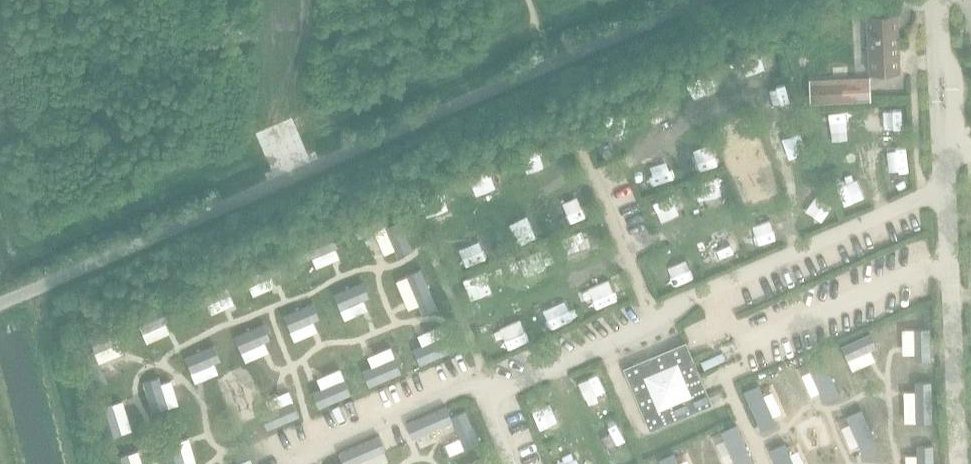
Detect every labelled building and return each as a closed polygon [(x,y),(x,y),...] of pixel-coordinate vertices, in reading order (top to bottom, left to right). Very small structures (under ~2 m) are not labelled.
[(869,72),(900,70),(897,12),(866,14),(869,72)] [(809,82),(810,102),(870,99),(869,79),(809,82)] [(380,213),(350,225),(357,241),(385,230),(396,259),(412,253),(399,222),(386,227),(380,213)] [(336,250),(329,234),(297,247),(304,263),(336,250)] [(280,275),(274,259),(242,271),(248,288),(280,275)] [(420,271),(405,277),(422,317),(437,311),(420,271)] [(228,297),(222,282),(183,299),(189,313),(228,297)] [(369,301),(363,285),(330,298),(337,314),(369,301)] [(320,321),(314,305),(281,318),(288,334),(320,321)] [(173,323),(167,307),(134,320),(141,336),(173,323)] [(270,343),(264,326),(231,339),(238,355),(270,343)] [(125,344),(118,328),(88,340),(93,353),(78,359),(91,392),(107,386),(95,356),(125,344)] [(928,331),(913,331),(913,364),(928,364),(928,331)] [(868,336),(839,348),(845,364),(875,352),(868,336)] [(452,354),(445,338),(413,351),(419,367),(452,354)] [(685,342),(623,368),(642,411),(649,429),(711,403),(685,342)] [(221,363),(214,347),(182,359),(188,376),(221,363)] [(838,398),(820,358),(805,365),(823,404),(838,398)] [(400,376),(394,360),(361,373),(368,389),(400,376)] [(166,412),(156,379),(141,383),(151,416),(166,412)] [(350,398),(344,382),(311,395),(318,411),(350,398)] [(931,385),(914,385),(914,425),(931,425),(931,385)] [(774,427),(757,387),(743,393),(760,433),(774,427)] [(445,401),(407,418),(413,432),(452,415),(464,443),(480,436),(465,403),(449,410),(445,401)] [(299,420),(292,404),(260,417),(266,433),(299,420)] [(120,438),(111,407),(96,411),(106,442),(120,438)] [(860,412),(846,418),(863,458),(877,453),(860,412)] [(720,435),(732,463),(749,463),(735,429),(720,435)] [(378,430),(338,447),(342,456),(325,463),(326,463),(344,463),(343,462),(384,444),(378,430)] [(175,438),(160,443),(167,463),(183,463),(175,438)] [(783,446),(768,453),(773,463),(791,463),(783,446)] [(659,453),(664,463),(681,463),(674,447),(659,453)] [(916,448),(916,463),(932,463),(932,448),(916,448)] [(485,451),(469,458),(472,463),(490,463),(485,451)]
